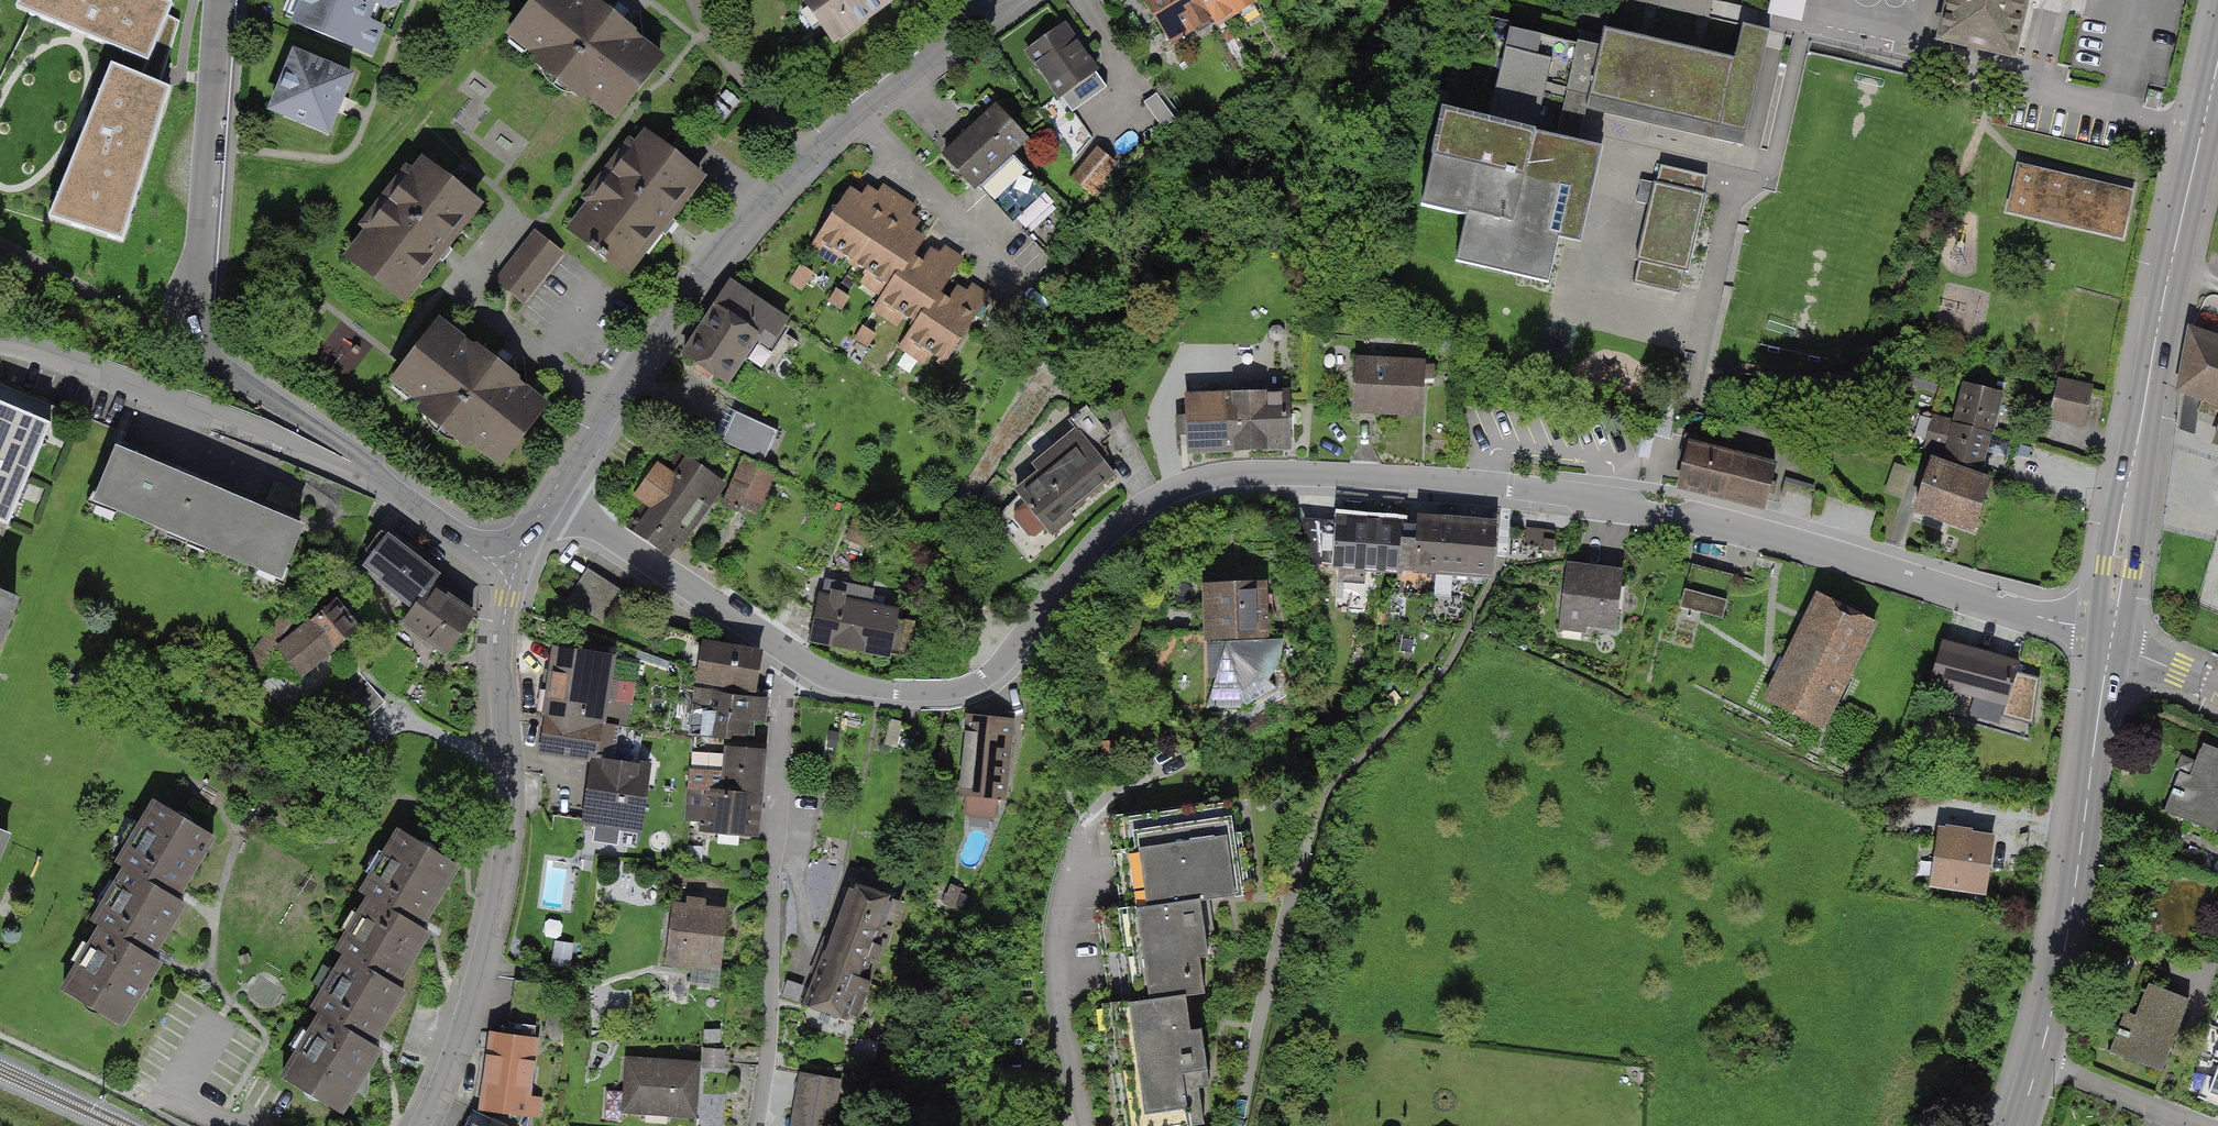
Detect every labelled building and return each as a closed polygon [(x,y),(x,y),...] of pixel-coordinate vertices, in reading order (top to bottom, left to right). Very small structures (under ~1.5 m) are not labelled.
[(170,0),(18,0),(10,17),(153,75),(178,4),(170,0)] [(283,27),(358,58),(382,0),(294,0),(283,27)] [(675,73),(585,0),(540,0),(507,40),(624,135),(675,73)] [(922,0),(788,0),(837,64),(922,0)] [(1187,55),(1227,28),(1209,0),(1150,0),(1187,55)] [(1227,28),(1268,2),(1267,0),(1209,0),(1227,28)] [(1806,0),(1771,0),(1768,13),(1801,21),(1806,0)] [(2031,0),(1946,0),(1936,37),(2018,56),(2031,0)] [(1074,21),(1030,54),(1076,115),(1120,82),(1074,21)] [(1733,66),(1610,36),(1594,101),(1742,137),(1767,33),(1742,27),(1733,66)] [(1580,141),(1601,54),(1508,32),(1487,119),(1437,107),(1414,204),(1465,216),(1455,260),(1548,282),(1559,237),(1580,243),(1603,147),(1580,141)] [(356,83),(295,60),(271,121),(332,145),(356,83)] [(110,70),(43,229),(123,254),(175,98),(110,70)] [(1043,146),(999,98),(948,144),(991,192),(1043,146)] [(706,185),(645,138),(568,237),(629,285),(706,185)] [(1099,144),(1071,175),(1094,194),(1121,163),(1099,144)] [(405,316),(485,216),(419,163),(339,263),(405,316)] [(1679,294),(1707,177),(1661,166),(1657,183),(1642,180),(1637,201),(1652,205),(1633,284),(1679,294)] [(2135,194),(2014,167),(2004,214),(2124,241),(2135,194)] [(902,208),(868,182),(821,242),(855,268),(902,208)] [(935,234),(902,208),(855,268),(888,294),(935,234)] [(535,233),(494,286),(524,309),(566,257),(535,233)] [(960,271),(927,245),(874,314),(907,340),(960,271)] [(994,312),(953,280),(900,349),(941,380),(994,312)] [(792,326),(732,287),(689,352),(749,391),(792,326)] [(493,474),(545,411),(442,328),(391,391),(493,474)] [(2198,337),(2178,391),(2217,406),(2217,344),(2198,337)] [(1423,366),(1358,363),(1356,419),(1420,422),(1423,366)] [(2092,390),(2055,381),(2046,418),(2083,427),(2092,390)] [(1245,395),(1213,396),(1213,398),(1187,398),(1187,416),(1179,416),(1179,424),(1188,423),(1188,449),(1288,447),(1287,394),(1264,394),(1264,386),(1245,386),(1245,395)] [(1996,438),(2005,400),(1957,388),(1948,426),(1996,438)] [(0,401),(0,511),(9,514),(47,420),(0,401)] [(1030,536),(1036,536),(1113,473),(1091,446),(1108,432),(1087,406),(1069,420),(1076,429),(1037,461),(1044,469),(1016,492),(1026,503),(1015,512),(1015,518),(1030,536)] [(735,410),(726,446),(772,457),(781,420),(735,410)] [(1986,476),(1996,438),(1948,426),(1939,465),(1986,476)] [(211,472),(113,431),(88,492),(186,532),(211,472)] [(1690,441),(1678,486),(1766,509),(1778,465),(1690,441)] [(759,521),(780,476),(745,459),(723,504),(759,521)] [(725,485),(690,462),(641,536),(676,559),(725,485)] [(1991,551),(2008,492),(1932,470),(1914,528),(1991,551)] [(310,513),(211,472),(186,532),(285,573),(310,513)] [(1397,515),(1347,513),(1344,569),(1394,571),(1397,515)] [(1447,518),(1397,515),(1394,571),(1444,574),(1447,518)] [(1497,520),(1447,518),(1444,574),(1494,576),(1497,520)] [(362,555),(414,596),(441,563),(389,521),(362,555)] [(1625,564),(1565,556),(1555,634),(1616,641),(1625,564)] [(635,594),(587,566),(567,600),(615,629),(635,594)] [(0,574),(0,641),(23,583),(0,574)] [(1277,574),(1205,574),(1206,696),(1278,696),(1277,574)] [(476,604),(434,575),(404,619),(446,647),(476,604)] [(1873,614),(1813,585),(1760,694),(1821,723),(1873,614)] [(1684,609),(1726,618),(1730,599),(1688,590),(1684,609)] [(902,607),(815,591),(806,636),(893,652),(902,607)] [(308,673),(355,634),(327,600),(280,639),(308,673)] [(699,666),(762,674),(766,643),(704,634),(699,666)] [(557,638),(549,692),(606,700),(614,646),(557,638)] [(2020,712),(2036,661),(1973,642),(1957,693),(2020,712)] [(766,742),(770,690),(706,685),(702,737),(766,742)] [(549,692),(542,746),(598,754),(606,700),(549,692)] [(1003,799),(1010,712),(967,708),(960,795),(1003,799)] [(2200,736),(2170,810),(2217,829),(2217,743),(2200,736)] [(763,787),(766,742),(697,737),(694,782),(763,787)] [(594,761),(587,815),(643,823),(651,768),(594,761)] [(759,831),(763,787),(694,782),(690,826),(759,831)] [(170,908),(216,826),(153,791),(107,872),(170,908)] [(1231,797),(1114,811),(1125,899),(1242,885),(1231,797)] [(1985,886),(1995,826),(1939,818),(1930,878),(1985,886)] [(400,970),(464,855),(401,820),(337,935),(400,970)] [(18,831),(0,823),(0,873),(18,831)] [(123,1016),(181,917),(119,881),(62,981),(123,1016)] [(879,959),(899,901),(847,884),(828,942),(879,959)] [(1102,905),(1124,1125),(1216,1125),(1198,948),(1208,947),(1203,895),(1102,905)] [(726,964),(732,911),(674,905),(669,957),(726,964)] [(860,1017),(879,959),(828,942),(809,1001),(860,1017)] [(341,1110),(411,979),(348,945),(278,1076),(341,1110)] [(2165,1066),(2193,1002),(2146,981),(2118,1045),(2165,1066)] [(489,1030),(482,1105),(536,1110),(543,1035),(489,1030)] [(709,1058),(628,1057),(626,1124),(708,1125),(709,1058)] [(2206,1095),(2217,1100),(2217,1068),(2206,1095)] [(799,1075),(788,1125),(826,1125),(835,1082),(799,1075)] [(468,1125),(498,1125),(473,1114),(468,1125)]
